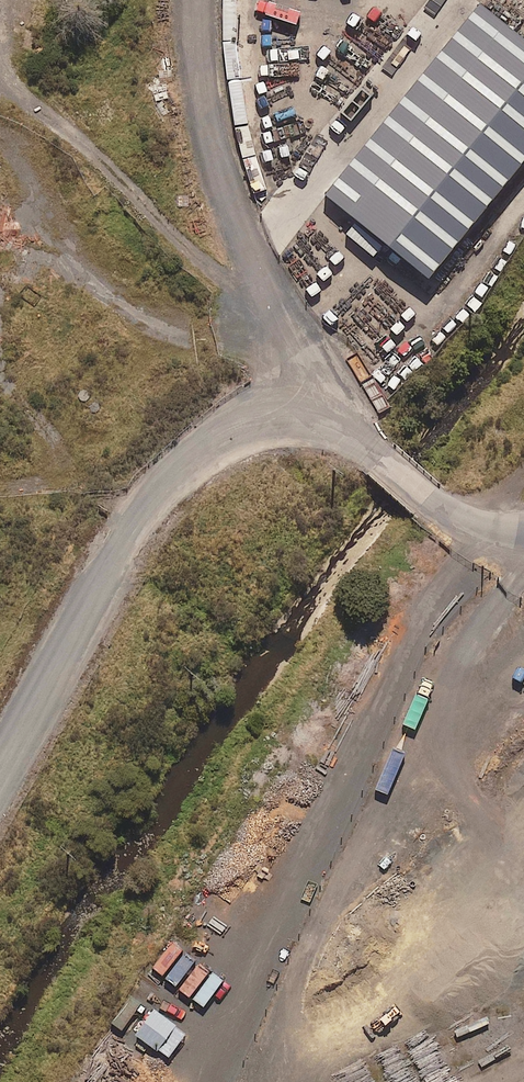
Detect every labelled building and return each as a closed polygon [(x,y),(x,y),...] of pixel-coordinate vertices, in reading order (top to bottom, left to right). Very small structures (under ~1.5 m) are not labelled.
[(323,193),(429,279),(523,161),(523,38),(479,1),(323,193)]
